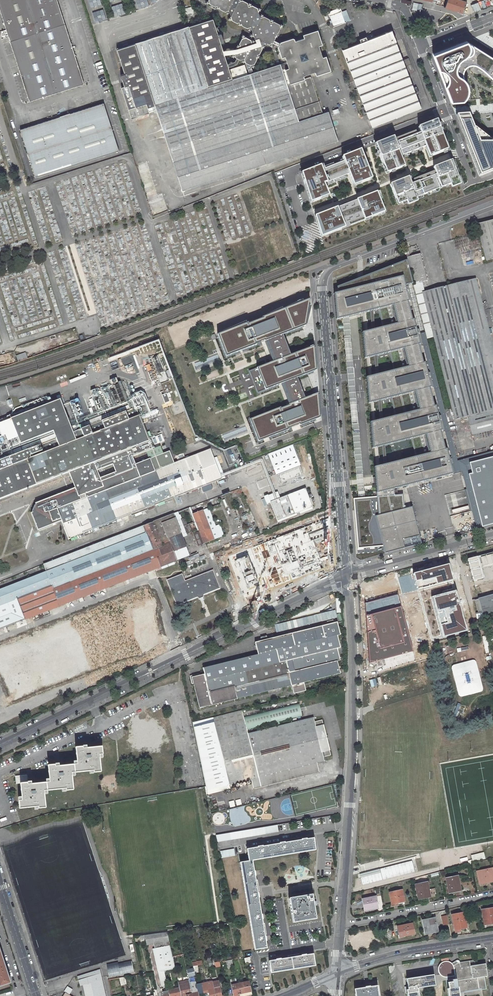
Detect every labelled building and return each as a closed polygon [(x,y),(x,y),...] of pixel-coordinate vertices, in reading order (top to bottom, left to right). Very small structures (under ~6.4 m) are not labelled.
[(57,0),(0,0),(0,10),(29,101),(84,84),(57,0)] [(227,12),(229,10),(230,16),(229,19),(249,29),(251,26),(252,32),(251,35),(254,36),(255,42),(243,36),(233,56),(236,58),(239,59),(246,62),(249,74),(253,72),(250,65),(254,64),(265,42),(271,45),(273,43),(274,40),(282,25),(261,15),(260,17),(258,11),(260,9),(242,0),(239,0),(238,1),(238,0),(208,0),(207,2),(227,12)] [(457,11),(463,13),(465,2),(465,1),(461,0),(447,0),(445,7),(457,11)] [(475,11),(492,4),(492,0),(483,0),(480,1),(472,4),(475,11)] [(328,12),(333,27),(345,22),(341,12),(342,12),(340,7),(328,12)] [(346,10),(341,12),(345,22),(351,20),(346,10)] [(182,191),(271,162),(241,66),(229,69),(228,67),(227,64),(221,43),(218,34),(213,19),(117,49),(125,74),(121,75),(124,86),(121,87),(131,119),(149,113),(148,108),(152,106),(154,113),(157,112),(182,191)] [(328,111),(322,113),(311,77),(305,79),(304,75),(315,72),(316,75),(331,71),(326,55),(322,57),(319,46),(323,44),(318,29),(303,34),(304,38),(295,41),(278,46),(281,58),(285,57),(287,62),(253,72),(249,74),(247,74),(244,64),(241,66),(271,162),(338,140),(328,111)] [(361,42),(342,49),(372,127),(421,108),(391,30),(367,40),(366,36),(359,39),(361,42)] [(278,46),(295,41),(294,38),(293,37),(280,42),(279,43),(278,45),(278,46)] [(471,39),(434,54),(451,101),(465,100),(469,97),(472,93),(472,87),(470,82),(466,78),(463,73),(464,68),(468,64),(475,64),(481,68),(489,73),(492,77),(492,52),(471,39)] [(237,64),(239,59),(236,58),(235,61),(227,64),(228,67),(237,64)] [(119,150),(104,103),(20,130),(35,177),(119,150)] [(468,115),(456,116),(476,166),(480,176),(492,171),(492,143),(474,129),(468,115)] [(422,132),(411,137),(417,151),(429,147),(434,159),(451,152),(439,120),(420,127),(422,132)] [(393,137),(375,144),(386,174),(405,167),(401,158),(417,151),(411,137),(395,143),(393,137)] [(344,161),(336,164),(341,177),(348,175),(354,189),(373,181),(361,151),(343,158),(344,161)] [(436,173),(428,176),(433,192),(453,184),(455,188),(461,185),(465,184),(459,170),(455,160),(434,168),(436,173)] [(322,165),(300,174),(311,203),(329,197),(324,184),(341,177),(336,164),(323,169),(322,165)] [(433,192),(428,176),(414,181),(412,177),(391,184),(399,206),(410,201),(411,204),(420,200),(419,197),(433,192)] [(387,215),(376,192),(349,203),(357,221),(366,217),(368,222),(387,215)] [(357,221),(349,203),(315,216),(321,236),(349,227),(348,224),(357,221)] [(477,224),(479,232),(480,237),(486,260),(492,259),(492,220),(477,224)] [(427,281),(420,253),(407,257),(408,260),(411,274),(414,284),(420,283),(427,281)] [(338,287),(340,293),(402,277),(404,286),(413,284),(411,274),(408,260),(363,277),(361,278),(358,279),(338,287)] [(340,293),(335,294),(338,320),(344,318),(350,317),(363,313),(378,310),(392,306),(396,324),(383,327),(376,329),(368,331),(364,332),(365,359),(371,358),(379,356),(389,353),(403,350),(407,367),(394,371),(380,375),(372,377),(366,378),(368,404),(375,402),(383,400),(391,398),(414,392),(418,411),(395,416),(384,419),(375,421),(371,422),(373,449),(379,448),(386,446),(411,439),(425,436),(430,453),(415,457),(388,464),(380,466),(376,467),(376,476),(377,480),(377,483),(378,493),(396,489),(451,474),(404,286),(402,277),(340,293)] [(475,279),(449,286),(448,286),(423,292),(422,293),(434,337),(451,407),(455,419),(467,416),(492,410),(492,348),(489,334),(488,329),(475,279)] [(427,339),(434,337),(422,293),(423,292),(420,283),(414,284),(413,284),(427,339)] [(312,299),(218,335),(227,358),(242,352),(264,344),(267,342),(275,360),(271,362),(258,367),(267,390),(281,385),(283,384),(284,388),(290,403),(288,404),(251,419),(259,441),(322,417),(320,393),(307,398),(299,377),(318,370),(316,346),(294,355),(285,334),(309,325),(312,299)] [(392,306),(378,310),(383,327),(396,324),(392,306)] [(375,311),(367,312),(368,331),(376,329),(375,311)] [(350,317),(344,318),(359,498),(365,498),(350,317)] [(15,351),(18,361),(80,340),(75,328),(17,346),(15,351)] [(149,335),(124,345),(125,345),(125,346),(127,352),(152,342),(149,335)] [(403,350),(389,353),(394,371),(407,367),(403,350)] [(0,356),(0,366),(16,361),(14,352),(0,356)] [(379,356),(371,358),(372,377),(380,375),(379,356)] [(267,390),(258,367),(250,371),(258,393),(267,390)] [(163,391),(160,392),(165,403),(170,402),(167,393),(172,391),(168,381),(161,384),(163,391)] [(414,392),(391,398),(395,416),(418,411),(414,392)] [(60,399),(0,422),(0,452),(36,438),(53,431),(55,436),(53,437),(54,439),(49,441),(49,439),(41,442),(42,444),(22,452),(21,449),(18,451),(18,453),(17,453),(16,451),(10,454),(11,456),(5,458),(4,456),(1,457),(2,460),(0,460),(0,499),(69,472),(75,488),(35,503),(36,504),(37,507),(35,511),(32,512),(31,513),(38,530),(61,521),(68,539),(70,538),(78,535),(83,533),(84,536),(93,532),(92,529),(98,527),(99,529),(122,520),(122,521),(125,520),(124,517),(131,514),(132,516),(148,509),(148,510),(154,508),(153,505),(155,505),(155,506),(158,505),(159,506),(165,504),(164,501),(222,479),(213,458),(210,449),(168,466),(155,471),(150,458),(149,459),(135,464),(132,457),(146,451),(152,449),(136,408),(123,413),(122,410),(110,415),(111,417),(82,428),(81,426),(75,429),(76,431),(73,432),(60,399)] [(383,400),(375,402),(375,421),(384,419),(383,400)] [(79,402),(74,404),(80,418),(84,416),(79,402)] [(467,416),(472,435),(492,430),(492,410),(467,416)] [(425,436),(411,439),(415,457),(430,453),(425,436)] [(300,465),(292,444),(268,453),(276,474),(300,465)] [(152,449),(146,451),(149,459),(150,458),(155,471),(168,466),(160,446),(152,449)] [(386,446),(379,448),(380,466),(388,464),(386,446)] [(217,456),(213,458),(222,479),(225,477),(217,456)] [(470,463),(473,473),(469,474),(483,527),(492,525),(492,457),(470,463)] [(305,488),(270,502),(277,521),(312,507),(305,488)] [(412,506),(404,508),(403,494),(397,495),(396,489),(378,493),(378,496),(365,498),(359,498),(354,499),(359,548),(383,547),(384,553),(387,553),(422,543),(412,506)] [(19,622),(20,625),(26,623),(25,619),(34,616),(36,621),(50,615),(49,612),(56,610),(57,613),(63,611),(61,605),(64,604),(65,606),(106,591),(106,592),(115,589),(114,587),(146,575),(145,572),(155,569),(157,568),(157,570),(174,564),(173,562),(189,555),(182,537),(179,528),(183,527),(186,534),(197,530),(198,532),(193,534),(198,546),(220,537),(218,531),(222,529),(220,524),(216,526),(209,508),(204,510),(196,513),(193,514),(192,513),(190,507),(188,508),(194,522),(187,524),(184,518),(182,519),(180,515),(179,515),(177,512),(43,564),(46,571),(0,589),(0,629),(19,622)] [(328,566),(328,556),(320,558),(314,541),(328,536),(322,520),(228,556),(245,598),(328,566)] [(199,558),(200,561),(201,561),(207,558),(205,553),(198,556),(199,558)] [(418,589),(454,580),(449,563),(414,572),(418,589)] [(167,580),(177,605),(197,597),(198,598),(199,598),(200,599),(203,597),(203,596),(203,595),(220,588),(213,570),(185,581),(182,574),(167,580)] [(467,629),(457,590),(432,597),(442,635),(467,629)] [(397,593),(364,601),(368,661),(391,655),(412,650),(397,593)] [(478,613),(492,609),(492,595),(475,600),(478,613)] [(255,642),(258,654),(203,668),(204,674),(197,676),(197,674),(190,676),(192,684),(194,683),(200,708),(292,685),(293,689),(294,689),(293,690),(294,693),(305,690),(303,682),(340,673),(337,661),(340,660),(339,654),(337,648),(340,648),(337,635),(340,635),(337,622),(258,641),(255,642)] [(298,703),(244,716),(248,734),(280,726),(279,722),(302,716),(298,703)] [(242,710),(192,722),(206,786),(205,786),(207,794),(212,793),(211,789),(223,786),(224,790),(230,788),(229,785),(251,779),(253,788),(319,772),(317,763),(324,761),(323,757),(331,755),(322,720),(314,722),(313,717),(280,726),(248,734),(244,716),(242,710)] [(22,797),(18,797),(20,808),(35,807),(35,809),(38,809),(38,808),(46,807),(44,794),(48,793),(47,790),(62,789),(63,791),(66,791),(66,790),(73,789),(72,776),(75,775),(75,772),(90,771),(90,773),(94,773),(94,772),(101,772),(100,758),(103,758),(102,747),(87,748),(86,746),(83,746),(83,747),(76,748),(77,761),(74,762),(74,765),(59,766),(59,764),(55,764),(55,765),(48,765),(49,779),(46,780),(46,783),(31,784),(31,781),(28,782),(27,775),(15,776),(16,784),(20,783),(22,797)] [(218,842),(278,832),(277,824),(217,835),(218,842)] [(247,849),(249,861),(252,860),(315,850),(313,838),(306,839),(306,838),(302,839),(302,840),(284,843),(284,842),(280,843),(262,846),(258,846),(258,847),(247,849)] [(235,856),(234,849),(220,851),(221,858),(235,856)] [(485,859),(484,852),(471,856),(473,862),(485,859)] [(254,871),(252,860),(249,861),(240,862),(255,950),(267,948),(265,940),(266,940),(265,936),(263,923),(262,919),(262,918),(262,915),(261,915),(261,914),(258,897),(259,897),(258,893),(255,880),(255,875),(255,871),(254,871)] [(487,880),(492,879),(492,871),(492,869),(477,872),(479,884),(487,882),(487,880)] [(461,890),(458,876),(446,878),(449,892),(461,890)] [(430,896),(427,882),(415,884),(418,899),(430,896)] [(402,890),(389,892),(392,904),(398,903),(404,901),(402,890)] [(312,894),(289,898),(293,922),(316,918),(314,906),(313,901),(312,894)] [(378,907),(376,896),(362,899),(364,910),(374,908),(378,907)] [(482,910),(484,924),(492,922),(492,908),(482,910)] [(467,928),(464,912),(451,915),(455,930),(460,929),(467,928)] [(435,923),(436,923),(435,918),(434,918),(422,920),(425,933),(437,930),(435,923)] [(405,936),(414,934),(412,923),(399,926),(397,926),(398,929),(399,935),(399,937),(405,936)] [(167,932),(156,933),(164,971),(175,969),(167,932)] [(154,948),(153,950),(162,992),(168,990),(164,971),(156,933),(144,935),(146,941),(147,945),(153,943),(154,948)] [(0,950),(0,986),(10,982),(0,950)] [(276,959),(269,961),(271,973),(315,965),(313,953),(306,955),(305,954),(302,955),(288,957),(280,959),(280,958),(276,959)] [(453,966),(453,965),(452,964),(450,962),(447,961),(445,961),(443,962),(440,964),(439,966),(438,968),(438,970),(439,972),(440,975),(442,976),(443,977),(445,977),(447,977),(449,988),(447,988),(448,995),(459,995),(459,992),(479,989),(478,981),(485,980),(484,976),(487,976),(485,963),(475,965),(474,960),(459,962),(459,963),(458,963),(453,966)] [(109,976),(134,971),(132,962),(125,963),(126,966),(122,967),(121,964),(118,965),(118,963),(108,965),(109,970),(108,970),(109,976)] [(103,990),(104,989),(101,974),(95,975),(95,977),(91,978),(94,989),(95,989),(96,993),(95,993),(95,995),(105,995),(103,990)] [(418,991),(417,992),(416,988),(435,985),(435,984),(437,984),(437,977),(434,978),(434,975),(434,974),(406,978),(409,993),(407,993),(408,995),(418,995),(418,991)] [(188,977),(189,980),(190,983),(192,995),(198,995),(194,975),(188,977)] [(178,982),(179,988),(181,995),(182,995),(186,995),(187,995),(192,995),(190,983),(188,984),(188,980),(178,982)] [(201,983),(203,992),(208,991),(210,995),(216,995),(212,982),(212,981),(201,983)] [(212,982),(216,995),(227,995),(226,995),(223,995),(221,995),(218,981),(212,982)] [(249,981),(237,984),(240,995),(245,995),(252,994),(249,981)] [(237,982),(231,983),(234,995),(240,995),(237,984),(237,982)] [(356,995),(379,995),(377,985),(369,986),(367,986),(365,986),(366,987),(355,989),(356,995)] [(168,990),(169,995),(181,995),(179,988),(168,990)]
